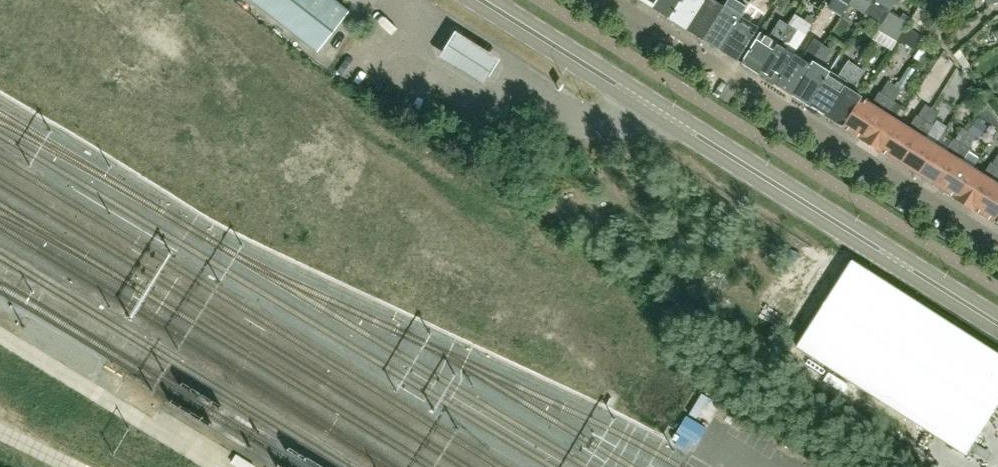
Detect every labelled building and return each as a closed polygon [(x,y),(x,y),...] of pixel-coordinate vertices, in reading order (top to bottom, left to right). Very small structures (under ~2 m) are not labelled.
[(317,52),(348,12),(333,0),(251,0),(317,52)] [(681,0),(657,0),(652,7),(669,18),(681,0)] [(704,0),(681,0),(669,18),(686,29),(704,0)] [(724,6),(714,0),(704,0),(686,29),(703,39),(724,6)] [(720,50),(746,8),(748,6),(749,3),(744,0),(728,0),(724,6),(703,39),(720,50)] [(848,5),(864,14),(871,4),(865,0),(851,0),(848,5)] [(875,1),(892,11),(899,0),(876,0),(875,1)] [(871,4),(864,14),(879,23),(885,12),(873,5),(871,4)] [(720,50),(737,61),(758,28),(748,21),(754,10),(748,6),(746,8),(720,50)] [(924,11),(918,7),(913,15),(919,19),(924,11)] [(822,8),(808,30),(821,38),(835,17),(822,8)] [(889,12),(877,30),(896,42),(907,24),(899,18),(889,12)] [(903,13),(899,18),(907,24),(911,18),(903,13)] [(927,28),(934,33),(942,21),(935,16),(927,28)] [(758,74),(790,24),(782,19),(770,38),(760,32),(741,63),(758,74)] [(795,53),(807,35),(790,24),(758,74),(775,85),(795,53)] [(924,36),(907,26),(899,39),(915,49),(924,36)] [(454,31),(437,57),(480,84),(497,59),(454,31)] [(775,85),(792,95),(824,45),(815,40),(803,59),(795,54),(795,53),(775,85)] [(809,106),(831,71),(823,66),(832,51),(824,45),(792,95),(809,106)] [(831,71),(809,106),(826,116),(857,66),(849,61),(840,76),(831,71)] [(826,116),(843,127),(862,98),(863,96),(854,90),(866,72),(858,67),(857,66),(826,116)] [(898,83),(896,86),(902,90),(915,70),(909,67),(899,83),(898,83)] [(943,80),(947,93),(960,89),(957,76),(943,80)] [(879,93),(887,97),(894,85),(888,80),(879,93)] [(897,102),(903,93),(895,87),(889,96),(897,102)] [(843,127),(862,139),(888,98),(887,97),(879,93),(872,105),(862,98),(843,127)] [(881,151),(899,122),(889,115),(897,103),(888,98),(862,139),(881,151)] [(979,113),(997,125),(997,124),(997,120),(985,103),(979,113)] [(924,121),(932,108),(925,104),(917,116),(924,121)] [(940,116),(932,110),(926,120),(934,125),(940,116)] [(925,121),(924,121),(917,116),(909,128),(899,122),(881,151),(899,162),(925,121)] [(976,117),(967,131),(970,132),(976,136),(977,137),(985,124),(976,117)] [(934,127),(925,121),(899,162),(917,174),(936,145),(926,139),(934,127)] [(962,144),(970,132),(967,131),(962,127),(955,140),(962,144)] [(970,132),(962,144),(970,149),(978,137),(977,137),(976,136),(970,132)] [(955,140),(954,139),(946,151),(936,145),(917,174),(936,185),(962,144),(955,140)] [(971,150),(970,149),(962,144),(936,185),(954,197),(973,168),(963,162),(971,150)] [(954,197),(973,208),(997,169),(997,167),(992,163),(991,163),(984,175),(973,168),(954,197)] [(973,208),(992,220),(997,210),(997,169),(973,208)]
